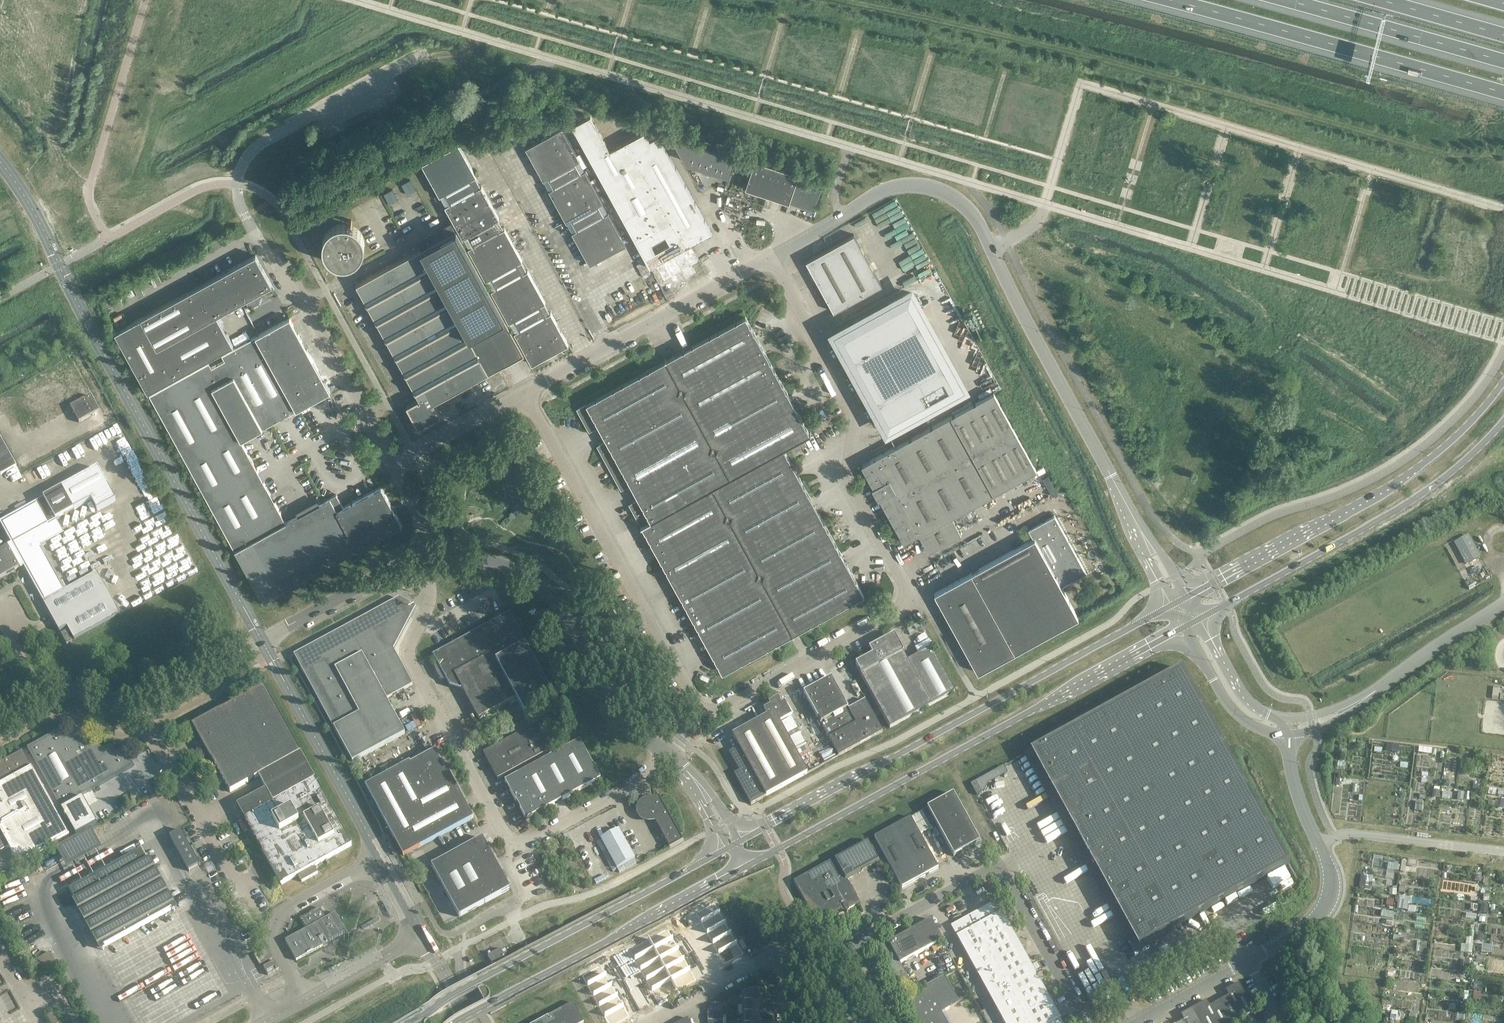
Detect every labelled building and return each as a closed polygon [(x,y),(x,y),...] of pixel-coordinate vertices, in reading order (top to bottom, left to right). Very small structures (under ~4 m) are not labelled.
[(539,140),(526,148),(543,180),(544,179),(550,189),(549,190),(566,222),(567,221),(573,231),(572,232),(590,264),(603,257),(602,256),(613,251),(626,244),(608,212),(602,202),(603,202),(585,170),(584,170),(579,160),(580,160),(562,127),(549,135),(539,141),(539,140)] [(735,154),(670,132),(686,161),(728,176),(735,154)] [(476,176),(458,143),(422,164),(440,196),(441,196),(446,205),(445,206),(463,238),(464,238),(469,247),(468,248),(486,281),(487,280),(492,289),(491,290),(509,322),(510,322),(515,331),(514,332),(532,364),(545,357),(555,351),(555,352),(569,344),(551,312),(550,312),(545,303),(546,302),(528,270),(527,270),(521,261),(522,260),(505,228),(504,228),(498,219),(499,218),(481,186),(480,186),(475,176),(476,176)] [(798,174),(755,160),(745,188),(789,203),(797,178),(798,174)] [(821,187),(797,178),(789,203),(813,211),(821,187)] [(321,243),(321,245),(321,247),(322,248),(322,250),(322,251),(323,253),(324,254),(324,256),(325,257),(326,258),(327,259),(328,260),(329,261),(331,262),(332,263),(333,264),(335,265),(336,265),(338,265),(339,266),(341,266),(343,266),(344,266),(346,266),(347,265),(349,265),(350,264),(352,264),(353,263),(354,262),(356,261),(357,260),(358,259),(359,258),(360,256),(361,255),(361,254),(362,252),(362,251),(363,249),(363,248),(363,246),(363,244),(363,243),(363,241),(362,239),(362,238),(361,236),(360,235),(360,233),(359,232),(358,231),(356,230),(355,229),(354,228),(352,227),(351,226),(349,225),(348,225),(346,225),(344,224),(343,224),(341,224),(339,224),(338,225),(336,225),(335,226),(333,226),(332,227),(330,228),(329,229),(328,230),(327,231),(326,233),(325,234),(324,236),(323,237),(322,239),(322,240),(322,242),(321,243)] [(522,354),(454,231),(354,285),(417,400),(405,407),(405,408),(406,407),(411,415),(410,416),(417,429),(418,428),(417,427),(430,420),(431,421),(438,417),(432,406),(431,406),(432,407),(431,407),(429,404),(431,403),(431,404),(497,368),(485,347),(509,334),(521,355),(522,354)] [(854,235),(829,248),(805,261),(833,311),(881,285),(854,235)] [(270,287),(254,257),(114,334),(146,393),(232,346),(215,317),(244,301),(248,309),(257,304),(261,292),(270,287)] [(910,292),(833,335),(862,388),(876,380),(874,376),(877,371),(868,366),(868,365),(871,361),(862,355),(858,348),(866,344),(863,339),(884,327),(887,333),(894,329),(897,336),(897,346),(903,346),(903,357),(909,357),(917,371),(934,361),(926,345),(936,339),(933,334),(923,340),(917,330),(928,324),(925,319),(914,325),(908,314),(920,307),(924,305),(918,295),(910,292)] [(876,380),(862,388),(833,335),(827,338),(885,444),(970,397),(920,307),(908,314),(914,325),(925,319),(928,324),(917,330),(923,340),(933,334),(936,339),(926,345),(934,361),(917,371),(909,357),(903,357),(903,346),(897,346),(897,336),(894,329),(887,333),(884,327),(863,339),(866,344),(858,348),(862,355),(871,361),(868,365),(868,366),(877,371),(874,376),(876,380)] [(745,316),(693,345),(677,354),(666,360),(666,359),(665,359),(665,360),(578,408),(590,431),(598,445),(642,524),(641,525),(641,526),(643,526),(654,547),(658,554),(671,576),(675,584),(678,590),(702,634),(706,641),(707,642),(710,649),(723,671),(753,654),(863,594),(851,571),(843,557),(815,507),(811,499),(795,470),(783,448),(791,444),(802,438),(810,434),(797,412),(797,411),(793,404),(790,397),(761,346),(758,339),(745,316)] [(330,391),(289,317),(222,355),(224,360),(212,367),(209,362),(150,395),(263,601),(402,525),(393,507),(388,500),(381,486),(343,507),(336,494),(286,522),(241,440),(330,391)] [(994,392),(904,441),(861,465),(861,466),(862,465),(873,486),(879,498),(880,498),(903,540),(902,540),(903,542),(918,533),(928,552),(961,534),(951,517),(1037,470),(994,392)] [(91,396),(70,407),(79,423),(99,412),(91,396)] [(0,475),(16,466),(0,437),(0,474),(0,475)] [(806,444),(802,438),(791,444),(795,451),(806,444)] [(368,459),(362,449),(357,451),(363,462),(368,459)] [(65,590),(39,542),(61,530),(56,521),(91,502),(97,512),(115,502),(97,469),(0,522),(0,524),(11,543),(0,549),(0,578),(23,565),(59,631),(67,627),(74,640),(120,615),(97,573),(65,590)] [(1033,538),(947,586),(934,593),(978,673),(1078,618),(1061,586),(1086,572),(1054,515),(1028,529),(1033,538)] [(1467,536),(1460,539),(1466,550),(1462,553),(1467,563),(1478,557),(1467,536)] [(1471,580),(1466,583),(1469,589),(1474,586),(1471,580)] [(403,606),(399,598),(305,649),(303,650),(293,655),(333,728),(352,762),(405,734),(400,725),(386,699),(394,695),(403,690),(412,685),(401,663),(393,650),(409,618),(405,611),(407,608),(403,605),(403,606)] [(509,615),(435,656),(439,663),(438,665),(437,667),(437,669),(437,671),(439,675),(441,676),(443,677),(445,678),(447,678),(451,686),(458,682),(478,718),(515,698),(525,716),(554,700),(509,615)] [(67,630),(61,634),(66,645),(73,641),(67,630)] [(868,649),(872,655),(855,664),(861,674),(860,675),(889,728),(954,692),(930,649),(907,661),(902,652),(903,652),(894,635),(868,649)] [(1289,865),(1181,669),(1027,753),(1030,759),(1032,758),(1080,843),(1078,844),(1085,858),(1087,857),(1138,948),(1289,865)] [(803,693),(828,738),(838,756),(882,732),(865,700),(848,709),(831,677),(803,693)] [(263,687),(193,726),(229,792),(259,776),(266,789),(237,805),(281,884),(351,845),(263,687)] [(781,705),(777,699),(769,703),(771,706),(764,709),(767,715),(732,735),(738,747),(729,752),(739,771),(734,774),(750,804),(807,773),(780,722),(791,716),(784,703),(781,705)] [(536,724),(483,752),(487,760),(488,758),(492,764),(490,766),(497,779),(550,750),(536,724)] [(59,730),(27,748),(59,807),(133,767),(123,750),(115,754),(111,746),(102,751),(97,742),(89,747),(84,738),(80,740),(78,736),(74,739),(71,734),(63,739),(59,730)] [(600,780),(579,741),(505,782),(526,820),(600,780)] [(435,748),(426,753),(427,754),(419,759),(418,757),(365,786),(403,856),(473,818),(444,765),(443,766),(438,757),(440,756),(435,748)] [(22,751),(0,763),(0,852),(8,847),(17,864),(68,836),(22,751)] [(975,782),(971,784),(977,795),(981,792),(975,782)] [(953,794),(921,811),(926,820),(932,817),(953,857),(979,842),(953,794)] [(655,819),(655,822),(669,848),(669,849),(683,841),(659,797),(658,797),(660,800),(647,801),(646,801),(645,802),(644,802),(642,803),(641,804),(640,805),(640,806),(639,807),(639,809),(639,810),(639,811),(639,813),(639,814),(640,815),(640,816),(642,817),(642,818),(643,818),(645,819),(646,819),(648,820),(655,819)] [(921,811),(874,837),(902,888),(938,868),(919,834),(931,828),(926,820),(921,811)] [(623,828),(605,838),(621,867),(639,858),(623,828)] [(58,847),(61,853),(63,852),(61,848),(62,847),(62,846),(72,840),(73,841),(74,840),(74,839),(84,833),(85,835),(86,834),(88,838),(91,837),(87,831),(58,847)] [(181,831),(170,837),(188,871),(199,865),(196,859),(198,858),(192,847),(190,848),(189,845),(190,844),(187,839),(185,840),(181,831)] [(482,838),(466,847),(431,866),(459,917),(510,889),(482,838)] [(820,867),(793,882),(818,926),(838,915),(837,912),(843,909),(844,910),(845,911),(845,912),(846,912),(847,912),(848,912),(848,911),(849,910),(848,910),(848,909),(858,903),(845,880),(878,862),(867,842),(834,860),(821,867),(820,867)] [(79,883),(68,889),(76,904),(77,903),(104,952),(175,912),(148,864),(149,863),(141,849),(112,865),(112,866),(80,884),(79,883)] [(298,876),(302,882),(318,873),(314,868),(298,876)] [(995,902),(950,926),(1004,1022),(1062,1022),(995,901),(995,902)] [(697,925),(720,913),(714,902),(692,915),(697,925)] [(300,919),(304,927),(282,940),(295,964),(328,946),(326,943),(336,938),(346,932),(335,912),(325,918),(323,914),(320,908),(313,911),(300,919)] [(703,935),(726,923),(720,913),(697,925),(703,935)] [(942,941),(930,920),(871,952),(879,966),(882,964),(885,971),(882,973),(894,994),(912,985),(900,964),(942,941)] [(709,946),(732,933),(726,923),(703,935),(709,946)] [(654,949),(676,937),(671,926),(648,939),(654,949)] [(714,956),(737,944),(732,933),(709,946),(714,956)] [(659,960),(682,947),(676,937),(654,949),(659,960)] [(631,962),(654,949),(648,939),(625,951),(631,962)] [(720,966),(743,954),(737,944),(714,956),(720,966)] [(501,949),(500,947),(487,954),(493,966),(506,959),(503,954),(507,952),(505,947),(501,949)] [(665,970),(688,957),(682,947),(659,960),(665,970)] [(636,972),(659,960),(654,949),(631,962),(636,972)] [(671,980),(693,968),(688,957),(665,970),(671,980)] [(642,982),(665,970),(659,960),(636,972),(642,982)] [(279,969),(274,961),(263,967),(266,972),(274,967),(276,971),(279,969)] [(587,986),(610,973),(604,963),(581,976),(587,986)] [(676,991),(699,978),(693,968),(671,980),(676,991)] [(648,993),(671,980),(665,970),(642,982),(648,993)] [(593,996),(615,984),(610,973),(587,986),(593,996)] [(901,1004),(907,1015),(909,1014),(914,1022),(947,1022),(941,1013),(959,1003),(944,976),(925,986),(927,989),(901,1004)] [(654,1003),(676,991),(671,980),(648,993),(654,1003)] [(1238,983),(1225,991),(1229,998),(1220,1003),(1231,1022),(1234,1022),(1254,1012),(1238,983)] [(598,1007),(621,994),(615,984),(593,996),(598,1007)] [(742,993),(742,1005),(763,1005),(762,997),(760,997),(760,993),(742,993)] [(604,1017),(627,1004),(621,994),(598,1007),(604,1017)] [(722,1012),(722,999),(707,1007),(707,1013),(722,1012)] [(1193,1008),(1202,1022),(1231,1022),(1220,1003),(1210,1008),(1206,1001),(1193,1008)] [(633,1015),(627,1004),(604,1017),(607,1022),(617,1022),(633,1015)] [(539,1022),(582,1022),(572,1005),(539,1022)] [(763,1005),(742,1005),(742,1016),(760,1016),(760,1012),(762,1012),(763,1005)] [(1193,1008),(1181,1015),(1184,1022),(1183,1022),(1202,1022),(1193,1008)] [(722,1021),(722,1012),(707,1013),(707,1021),(722,1021)] [(50,1022),(59,1022),(53,1013),(46,1016),(50,1022)]
